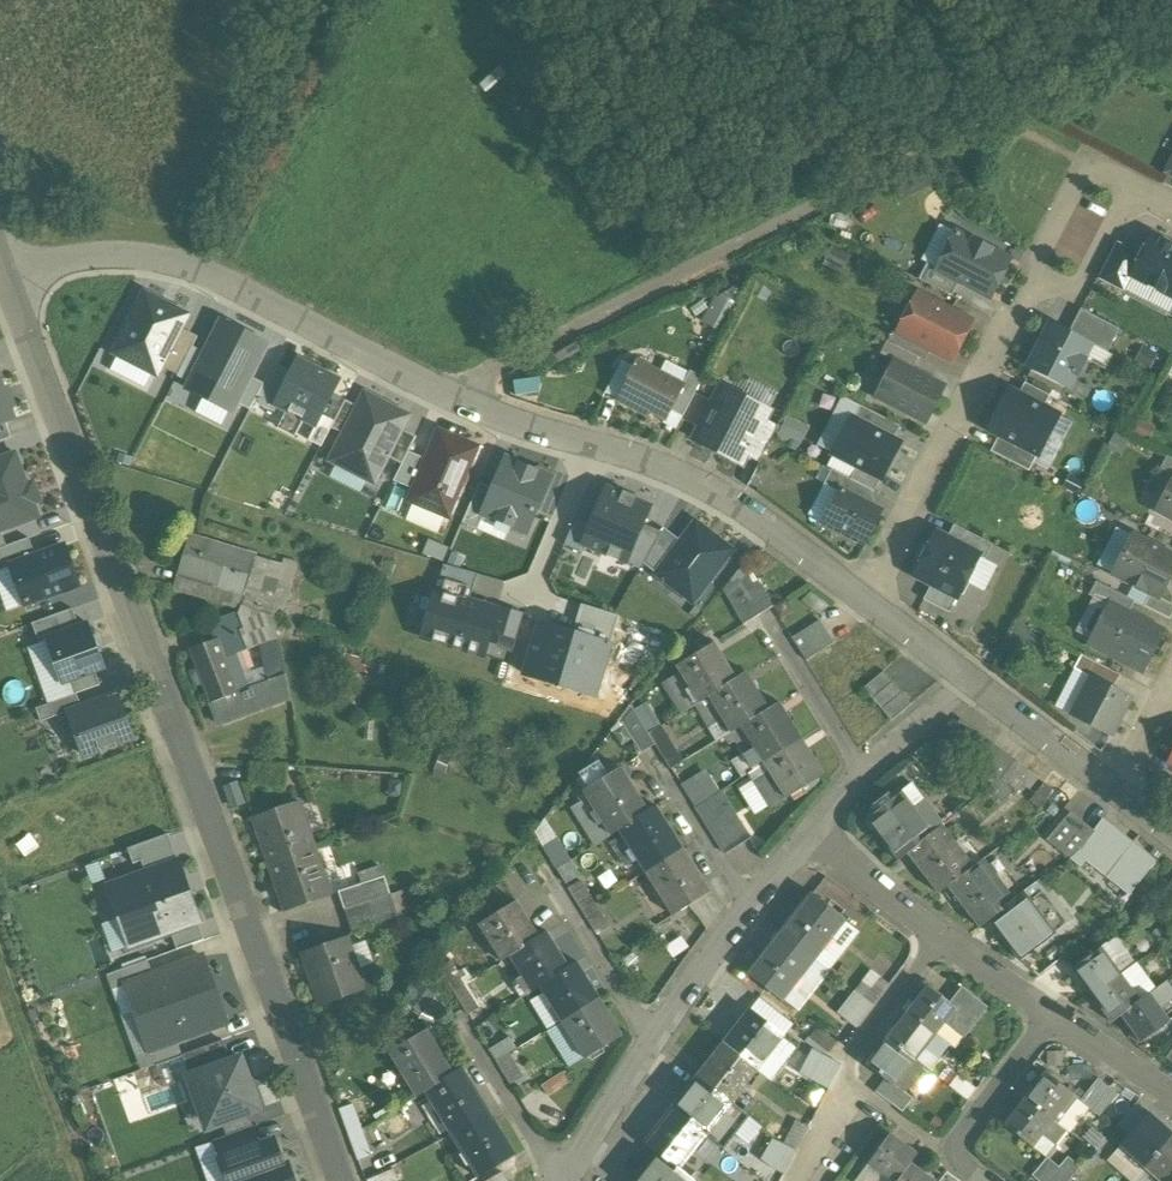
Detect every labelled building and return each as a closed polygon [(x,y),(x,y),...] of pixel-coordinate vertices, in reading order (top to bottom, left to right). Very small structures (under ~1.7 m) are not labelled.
[(958,282),(993,299),(1012,261),(958,234),(939,272),(958,282)] [(1153,236),(1143,255),(1132,276),(1133,277),(1171,297),(1171,246),(1153,236)] [(1143,255),(1117,242),(1097,280),(1124,294),(1133,277),(1132,276),(1143,255)] [(951,297),(958,282),(939,272),(928,267),(920,282),(951,297)] [(114,354),(158,376),(162,368),(182,329),(189,316),(145,294),(114,354)] [(715,294),(702,320),(724,330),(737,305),(715,294)] [(972,323),(916,295),(898,330),(898,331),(931,348),(953,360),(972,323)] [(1119,330),(1081,310),(1069,333),(1089,344),(1107,353),(1119,330)] [(238,404),(251,379),(268,345),(221,321),(186,390),(233,413),(238,404)] [(1052,325),(1029,369),(1067,388),(1074,374),(1078,376),(1086,360),(1082,358),(1089,344),(1069,333),(1052,325)] [(931,348),(898,331),(898,330),(895,328),(888,342),(919,358),(925,361),(931,348)] [(198,337),(182,329),(162,368),(178,376),(198,337)] [(888,342),(887,342),(880,355),(894,362),(912,371),(919,358),(888,342)] [(339,381),(299,361),(292,374),(276,405),(278,407),(316,426),(321,415),(339,381)] [(912,371),(894,362),(876,397),(926,422),(944,387),(912,371)] [(650,411),(667,419),(671,411),(683,387),(637,364),(618,401),(648,415),(650,411)] [(275,365),(255,403),(275,413),(278,407),(276,405),(292,374),(275,365)] [(702,379),(690,373),(683,387),(671,411),(683,417),(684,415),(692,399),(702,379)] [(255,403),(264,385),(251,379),(238,404),(251,411),(255,403)] [(6,422),(13,420),(0,383),(0,424),(6,422)] [(1050,396),(1025,383),(1018,396),(1044,409),(1050,396)] [(767,412),(723,389),(712,409),(704,425),(696,440),(741,463),(746,452),(762,422),(767,412)] [(1018,396),(1010,391),(990,430),(999,435),(1038,455),(1058,416),(1044,409),(1018,396)] [(343,433),(329,461),(375,485),(389,457),(402,431),(410,415),(364,392),(356,407),(343,433)] [(712,409),(692,399),(684,415),(704,425),(712,409)] [(343,433),(356,407),(345,401),(334,422),(332,427),(343,433)] [(899,426),(861,407),(854,419),(893,439),(899,426)] [(800,448),(810,423),(786,413),(777,438),(800,448)] [(334,422),(321,415),(316,426),(308,441),(321,447),(332,427),(334,422)] [(854,419),(852,419),(849,425),(843,427),(835,442),(837,448),(834,455),(857,467),(881,479),(899,443),(893,439),(854,419)] [(0,424),(0,443),(12,438),(6,422),(0,424)] [(776,430),(762,422),(746,452),(760,460),(776,430)] [(409,453),(416,438),(402,431),(389,457),(403,464),(409,453)] [(410,501),(451,518),(479,448),(439,432),(427,460),(415,490),(410,501)] [(999,435),(991,452),(1029,472),(1038,455),(999,435)] [(427,460),(409,453),(403,464),(395,481),(415,490),(427,460)] [(1,532),(42,518),(29,484),(27,485),(16,454),(0,460),(0,533),(1,532)] [(1167,456),(1160,469),(1171,475),(1171,459),(1167,456)] [(529,535),(552,479),(507,460),(494,490),(484,516),(529,535)] [(881,479),(857,467),(851,480),(870,490),(874,492),(881,479)] [(851,480),(832,470),(824,484),(839,492),(840,491),(842,492),(843,490),(845,492),(844,493),(863,503),(870,490),(851,480)] [(1170,486),(1163,489),(1160,495),(1162,502),(1157,512),(1171,519),(1171,483),(1170,486)] [(484,516),(494,490),(480,485),(463,526),(477,532),(484,516)] [(591,527),(583,546),(627,564),(643,525),(651,507),(636,501),(637,499),(623,493),(622,495),(607,489),(591,527)] [(863,503),(844,493),(845,492),(843,490),(842,492),(840,491),(839,492),(823,522),(864,543),(880,511),(863,503)] [(583,546),(591,527),(575,520),(565,546),(580,552),(583,546)] [(682,543),(657,576),(693,602),(732,551),(696,524),(682,543)] [(661,533),(643,525),(627,564),(640,571),(644,564),(661,533)] [(980,557),(986,560),(993,545),(955,526),(948,540),(981,556),(980,557)] [(644,564),(657,576),(682,543),(664,529),(661,533),(644,564)] [(957,598),(964,596),(970,585),(968,578),(980,557),(981,556),(948,540),(937,535),(915,577),(931,585),(957,598)] [(1133,536),(1114,575),(1151,594),(1158,598),(1171,572),(1171,556),(1133,536)] [(425,551),(445,559),(450,546),(430,538),(425,551)] [(36,558),(29,539),(7,547),(0,550),(0,571),(13,567),(36,558)] [(253,559),(190,539),(178,576),(243,596),(253,559)] [(27,607),(80,588),(65,548),(36,558),(13,567),(27,607)] [(282,564),(253,559),(243,596),(264,599),(286,604),(296,567),(288,565),(289,560),(283,559),(282,564)] [(773,606),(745,562),(723,590),(743,625),(773,606)] [(440,582),(473,593),(478,577),(445,567),(440,582)] [(264,599),(243,596),(178,576),(175,588),(240,607),(260,613),(264,599)] [(423,638),(484,657),(498,611),(470,602),(473,593),(440,582),(423,638)] [(1134,602),(1096,582),(1089,596),(1108,605),(1109,605),(1128,615),(1134,602)] [(957,598),(931,585),(924,600),(950,613),(957,598)] [(1151,594),(1144,607),(1170,620),(1171,616),(1171,605),(1158,598),(1151,594)] [(581,605),(573,634),(611,645),(619,616),(581,605)] [(1128,615),(1109,605),(1108,605),(1089,643),(1144,671),(1163,633),(1128,615)] [(260,613),(240,607),(238,613),(207,626),(213,643),(235,635),(241,653),(248,650),(277,638),(272,617),(260,613)] [(80,628),(73,610),(32,625),(39,643),(47,640),(80,628)] [(818,620),(791,637),(806,660),(833,643),(818,620)] [(90,624),(80,628),(47,640),(64,684),(69,681),(95,672),(106,668),(90,624)] [(596,696),(611,645),(573,634),(539,624),(524,675),(596,696)] [(1039,645),(1029,634),(1018,644),(1028,654),(1039,645)] [(213,643),(190,651),(210,705),(236,696),(236,694),(223,660),(242,653),(241,653),(235,635),(213,643)] [(277,638),(248,650),(255,686),(284,674),(277,638)] [(714,643),(676,665),(677,667),(679,666),(682,672),(700,701),(698,702),(699,703),(711,696),(710,695),(735,680),(734,680),(714,645),(715,644),(714,643)] [(1120,675),(1081,655),(1074,669),(1092,678),(1113,689),(1120,675)] [(893,682),(883,671),(863,688),(872,699),(893,682)] [(100,687),(95,672),(69,681),(74,696),(77,696),(100,687)] [(682,672),(665,682),(683,713),(697,705),(699,703),(698,702),(700,701),(682,672)] [(746,672),(734,680),(735,680),(710,695),(711,696),(733,732),(743,726),(743,725),(767,710),(745,674),(747,674),(746,672)] [(236,696),(210,705),(218,726),(290,699),(284,674),(255,686),(236,694),(236,696)] [(1113,689),(1092,678),(1072,716),(1110,736),(1130,698),(1113,689)] [(902,693),(893,682),(872,699),(882,710),(902,693)] [(902,693),(882,710),(891,721),(911,704),(902,693)] [(68,714),(82,709),(77,696),(74,696),(38,709),(43,723),(68,714)] [(82,709),(68,714),(83,756),(130,739),(134,738),(119,696),(82,709)] [(733,732),(711,696),(699,703),(697,705),(718,741),(733,732)] [(661,726),(647,703),(635,710),(649,733),(661,726)] [(767,710),(743,725),(743,726),(748,733),(765,762),(800,740),(777,703),(767,710)] [(653,742),(637,716),(624,723),(640,751),(653,742)] [(676,748),(661,726),(649,733),(663,756),(676,748)] [(748,733),(737,740),(755,769),(766,762),(765,762),(748,733)] [(800,740),(765,762),(766,762),(771,770),(788,798),(823,776),(800,740)] [(1015,760),(992,743),(977,762),(1000,779),(1005,772),(1015,760)] [(1039,778),(1015,760),(1005,772),(1018,781),(1030,790),(1039,778)] [(621,768),(584,791),(584,793),(586,792),(613,834),(621,829),(620,829),(647,812),(646,811),(620,770),(621,769),(621,768)] [(771,770),(754,781),(771,808),(788,798),(771,770)] [(1000,779),(984,791),(998,807),(1015,791),(1012,788),(1018,781),(1005,772),(1000,779)] [(709,799),(695,777),(682,785),(696,808),(709,799)] [(748,839),(720,792),(709,799),(738,845),(748,839)] [(878,812),(868,820),(869,821),(870,820),(900,859),(909,852),(909,851),(931,834),(931,833),(914,810),(902,795),(903,794),(902,793),(878,812)] [(888,794),(873,806),(878,812),(893,800),(888,794)] [(709,799),(696,808),(725,854),(738,845),(709,799)] [(942,824),(925,802),(914,810),(931,833),(940,826),(942,824)] [(300,804),(254,819),(270,864),(316,848),(300,804)] [(682,850),(654,806),(646,811),(647,812),(620,829),(621,829),(647,871),(682,850)] [(1094,828),(1068,811),(1047,838),(1071,857),(1079,850),(1084,841),(1085,841),(1094,828)] [(1094,828),(1085,841),(1084,841),(1079,850),(1087,856),(1101,867),(1122,838),(1100,821),(1094,828)] [(940,826),(931,833),(931,834),(909,851),(909,852),(940,892),(950,885),(972,867),(940,826)] [(612,839),(626,865),(637,858),(623,833),(612,839)] [(170,835),(129,850),(136,867),(145,864),(147,870),(178,859),(170,835)] [(570,862),(555,839),(543,846),(557,870),(570,862)] [(1154,863),(1129,844),(1108,872),(1133,891),(1154,863)] [(316,848),(270,864),(286,910),(332,895),(316,848)] [(682,850),(647,871),(675,915),(709,893),(682,850)] [(1071,857),(1069,859),(1079,867),(1087,856),(1079,850),(1071,857)] [(207,924),(183,857),(178,859),(147,870),(108,884),(131,951),(175,936),(202,926),(207,924)] [(981,859),(972,867),(950,885),(980,926),(990,918),(1012,900),(981,859)] [(386,877),(382,867),(359,875),(362,884),(386,877)] [(362,884),(340,892),(345,909),(391,894),(386,877),(362,884)] [(1159,895),(1171,903),(1171,902),(1171,878),(1159,895)] [(1070,923),(1037,880),(1021,893),(1053,935),(1070,923)] [(596,904),(581,881),(569,889),(583,911),(596,904)] [(814,894),(782,934),(814,959),(845,919),(847,920),(848,919),(813,892),(812,893),(814,894)] [(1021,893),(1012,900),(990,918),(1020,957),(1018,958),(1019,959),(1053,935),(1021,893)] [(391,894),(345,909),(353,932),(399,916),(391,894)] [(519,900),(478,925),(479,926),(481,925),(504,961),(512,956),(511,955),(538,938),(537,937),(516,903),(520,901),(519,900)] [(596,904),(583,911),(598,934),(610,927),(596,904)] [(202,926),(175,936),(179,949),(206,940),(202,926)] [(568,968),(546,932),(537,937),(538,938),(511,955),(512,956),(534,991),(542,986),(542,985),(568,968)] [(782,934),(752,973),(751,972),(750,973),(784,1000),(785,998),(784,997),(814,959),(782,934)] [(1136,963),(1116,936),(1100,948),(1120,974),(1136,963)] [(349,938),(303,954),(320,1005),(366,989),(349,938)] [(1100,948),(1073,968),(1074,969),(1075,969),(1094,994),(1120,974),(1100,948)] [(467,984),(453,961),(440,968),(454,991),(467,984)] [(125,989),(136,1021),(211,995),(200,963),(125,989)] [(575,963),(568,968),(542,985),(542,986),(564,1020),(598,999),(575,963)] [(1136,963),(1120,974),(1139,1000),(1148,993),(1155,988),(1136,963)] [(1120,974),(1094,994),(1114,1020),(1122,1014),(1122,1013),(1139,1000),(1120,974)] [(878,976),(862,997),(873,1006),(889,985),(878,976)] [(1148,993),(1159,1008),(1171,999),(1171,993),(1164,982),(1155,988),(1148,993)] [(481,1007),(467,984),(454,991),(468,1014),(481,1007)] [(949,1002),(927,986),(926,987),(927,988),(908,1013),(935,1033),(943,1022),(955,1007),(949,1002)] [(986,1007),(960,987),(949,1002),(955,1007),(975,1022),(986,1007)] [(1139,1000),(1122,1013),(1122,1014),(1142,1040),(1168,1020),(1159,1008),(1148,993),(1139,1000)] [(221,1024),(211,995),(136,1021),(147,1050),(221,1024)] [(873,1006),(862,997),(846,1018),(857,1027),(873,1006)] [(598,999),(564,1020),(585,1054),(583,1055),(584,1058),(622,1034),(621,1032),(619,1033),(598,999)] [(975,1022),(955,1007),(943,1022),(963,1038),(975,1022)] [(750,1011),(724,1044),(757,1069),(783,1035),(749,1009),(748,1010),(750,1011)] [(908,1013),(889,1039),(915,1059),(924,1047),(935,1033),(908,1013)] [(430,1030),(391,1053),(392,1054),(393,1053),(419,1096),(427,1091),(427,1090),(453,1074),(452,1073),(435,1044),(437,1042),(435,1040),(433,1041),(428,1033),(430,1031),(430,1030)] [(503,1041),(496,1031),(483,1038),(497,1061),(510,1053),(503,1041)] [(948,1044),(935,1033),(924,1047),(935,1055),(937,1055),(940,1055),(948,1044)] [(518,1049),(510,1036),(503,1041),(510,1053),(518,1049)] [(915,1059),(889,1039),(870,1064),(868,1063),(867,1064),(886,1078),(896,1086),(897,1085),(897,1084),(896,1084),(915,1059)] [(183,1057),(191,1078),(230,1064),(222,1043),(183,1057)] [(757,1069),(724,1044),(699,1077),(731,1102),(757,1069)] [(935,1055),(924,1047),(915,1059),(923,1065),(922,1066),(939,1079),(950,1064),(937,1055),(935,1055)] [(841,1064),(815,1050),(809,1063),(823,1070),(835,1076),(841,1064)] [(510,1053),(497,1061),(511,1083),(524,1076),(510,1053)] [(915,1059),(896,1084),(897,1084),(897,1085),(903,1090),(922,1066),(923,1065),(915,1059)] [(230,1064),(191,1078),(208,1128),(222,1123),(258,1110),(240,1061),(230,1064)] [(467,1079),(461,1068),(452,1073),(453,1074),(427,1090),(427,1091),(453,1133),(488,1112),(469,1081),(471,1080),(470,1077),(467,1079)] [(835,1076),(823,1070),(818,1081),(829,1087),(835,1076)] [(562,1072),(542,1086),(549,1096),(569,1082),(562,1072)] [(1073,1095),(1046,1074),(1045,1075),(1047,1076),(1027,1101),(1053,1120),(1061,1109),(1073,1095)] [(977,1090),(958,1076),(951,1086),(969,1100),(977,1090)] [(731,1102),(699,1077),(673,1109),(705,1135),(731,1102)] [(896,1086),(886,1078),(876,1092),(902,1111),(913,1097),(903,1090),(897,1085),(896,1086)] [(1098,1081),(1080,1103),(1091,1112),(1108,1090),(1098,1081)] [(1073,1095),(1061,1109),(1066,1113),(1077,1098),(1073,1095)] [(1053,1120),(1027,1101),(1007,1126),(1006,1125),(1005,1126),(1031,1147),(1041,1135),(1053,1120)] [(1138,1103),(1118,1126),(1131,1135),(1150,1113),(1138,1103)] [(363,1130),(353,1104),(340,1109),(349,1134),(363,1130)] [(742,1150),(763,1127),(738,1105),(717,1128),(742,1150)] [(705,1135),(673,1109),(647,1143),(661,1154),(662,1154),(679,1168),(679,1167),(705,1135)] [(488,1112),(453,1133),(480,1178),(518,1155),(516,1153),(514,1154),(496,1124),(498,1123),(497,1121),(494,1122),(488,1112)] [(1122,1144),(1146,1165),(1171,1136),(1171,1134),(1151,1115),(1151,1114),(1150,1113),(1131,1135),(1122,1144)] [(248,1114),(222,1123),(227,1136),(253,1127),(248,1114)] [(796,1120),(784,1143),(796,1150),(809,1126),(796,1120)] [(1066,1130),(1053,1120),(1041,1135),(1054,1145),(1066,1130)] [(254,1127),(213,1142),(220,1159),(260,1145),(254,1127)] [(363,1130),(349,1134),(358,1160),(372,1155),(363,1130)] [(916,1156),(890,1137),(891,1135),(890,1134),(869,1162),(871,1163),(872,1161),(898,1180),(909,1164),(910,1165),(916,1156)] [(1146,1165),(1163,1180),(1171,1180),(1171,1136),(1146,1165)] [(220,1159),(227,1180),(245,1180),(284,1167),(284,1166),(274,1140),(260,1145),(220,1159)] [(784,1143),(771,1167),(784,1174),(796,1150),(784,1143)] [(662,1154),(661,1154),(640,1180),(692,1180),(693,1180),(694,1180),(695,1180),(679,1167),(679,1168),(662,1154)] [(1081,1167),(1068,1156),(1058,1168),(1061,1171),(1062,1170),(1071,1178),(1081,1167)] [(724,1157),(718,1169),(743,1180),(775,1180),(724,1157)] [(245,1180),(294,1180),(288,1164),(284,1166),(284,1167),(245,1180)] [(909,1164),(898,1180),(897,1180),(931,1180),(910,1165),(909,1164)] [(1051,1180),(1069,1180),(1071,1178),(1062,1170),(1061,1171),(1051,1180)]
